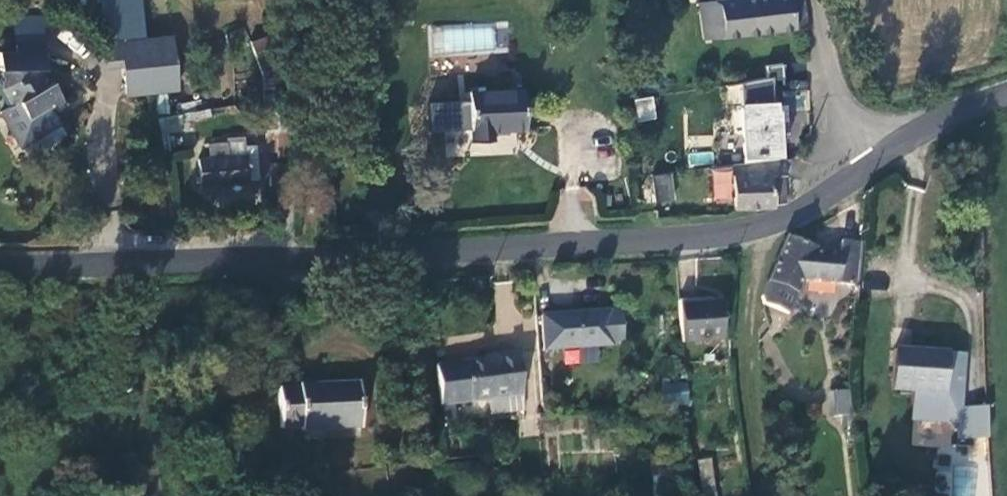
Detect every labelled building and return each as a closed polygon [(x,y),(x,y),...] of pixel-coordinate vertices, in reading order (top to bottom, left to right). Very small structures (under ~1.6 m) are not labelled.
[(701,4),(705,41),(810,29),(803,0),(739,0),(701,4)] [(122,41),(125,95),(179,91),(174,36),(122,41)] [(0,65),(0,90),(8,89),(9,101),(19,118),(7,125),(27,160),(66,137),(61,127),(74,120),(59,95),(55,97),(47,83),(50,81),(48,56),(20,58),(20,63),(0,65)] [(791,132),(789,101),(776,101),(775,79),(786,78),(786,63),(769,66),(769,77),(743,79),(747,160),(779,157),(778,133),(791,132)] [(533,127),(530,87),(475,91),(475,99),(434,102),(436,131),(478,128),(479,141),(500,139),(499,129),(533,127)] [(654,96),(635,98),(637,122),(657,119),(654,96)] [(164,136),(181,131),(176,114),(158,120),(164,136)] [(228,153),(203,152),(202,177),(250,179),(250,155),(246,155),(246,145),(228,145),(228,153)] [(689,164),(712,164),(712,152),(689,152),(689,164)] [(730,162),(734,208),(774,203),(775,185),(784,186),(783,156),(779,157),(747,160),(730,162)] [(672,172),(651,175),(656,205),(676,202),(672,172)] [(575,205),(606,213),(612,193),(580,185),(575,205)] [(795,290),(856,291),(860,238),(840,236),(838,252),(823,251),(795,240),(786,237),(783,245),(761,298),(787,309),(795,290)] [(722,300),(683,303),(686,340),(724,337),(722,300)] [(616,312),(544,316),(546,351),(605,347),(605,343),(619,341),(616,312)] [(450,395),(521,390),(520,376),(518,346),(498,347),(498,350),(432,354),(440,412),(451,411),(450,395)] [(965,356),(894,351),(891,390),(911,391),(909,421),(956,424),(956,407),(962,407),(965,356)] [(662,403),(689,404),(690,381),(663,380),(662,403)] [(307,426),(366,422),(365,386),(362,382),(300,386),(300,389),(283,391),(285,426),(299,425),(307,426)] [(848,390),(832,391),(833,415),(841,414),(841,426),(852,425),(850,416),(848,392),(848,390)] [(962,407),(956,407),(956,424),(955,439),(987,438),(986,407),(962,407)] [(699,459),(700,487),(714,487),(713,458),(699,459)]
